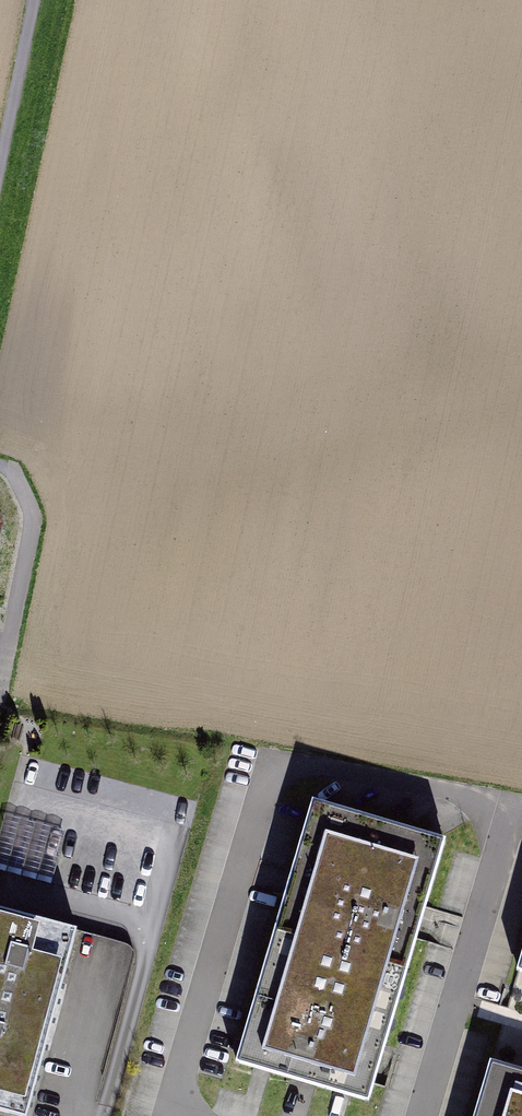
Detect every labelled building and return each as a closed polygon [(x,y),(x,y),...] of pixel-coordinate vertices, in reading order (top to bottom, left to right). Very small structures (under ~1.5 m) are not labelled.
[(448,841),(312,804),(238,1065),(370,1102),(448,841)] [(4,815),(0,831),(0,872),(51,885),(65,831),(4,815)] [(0,914),(0,1114),(6,1115),(29,1115),(77,933),(0,914)] [(487,1064),(472,1115),(521,1115),(521,1074),(487,1064)]
